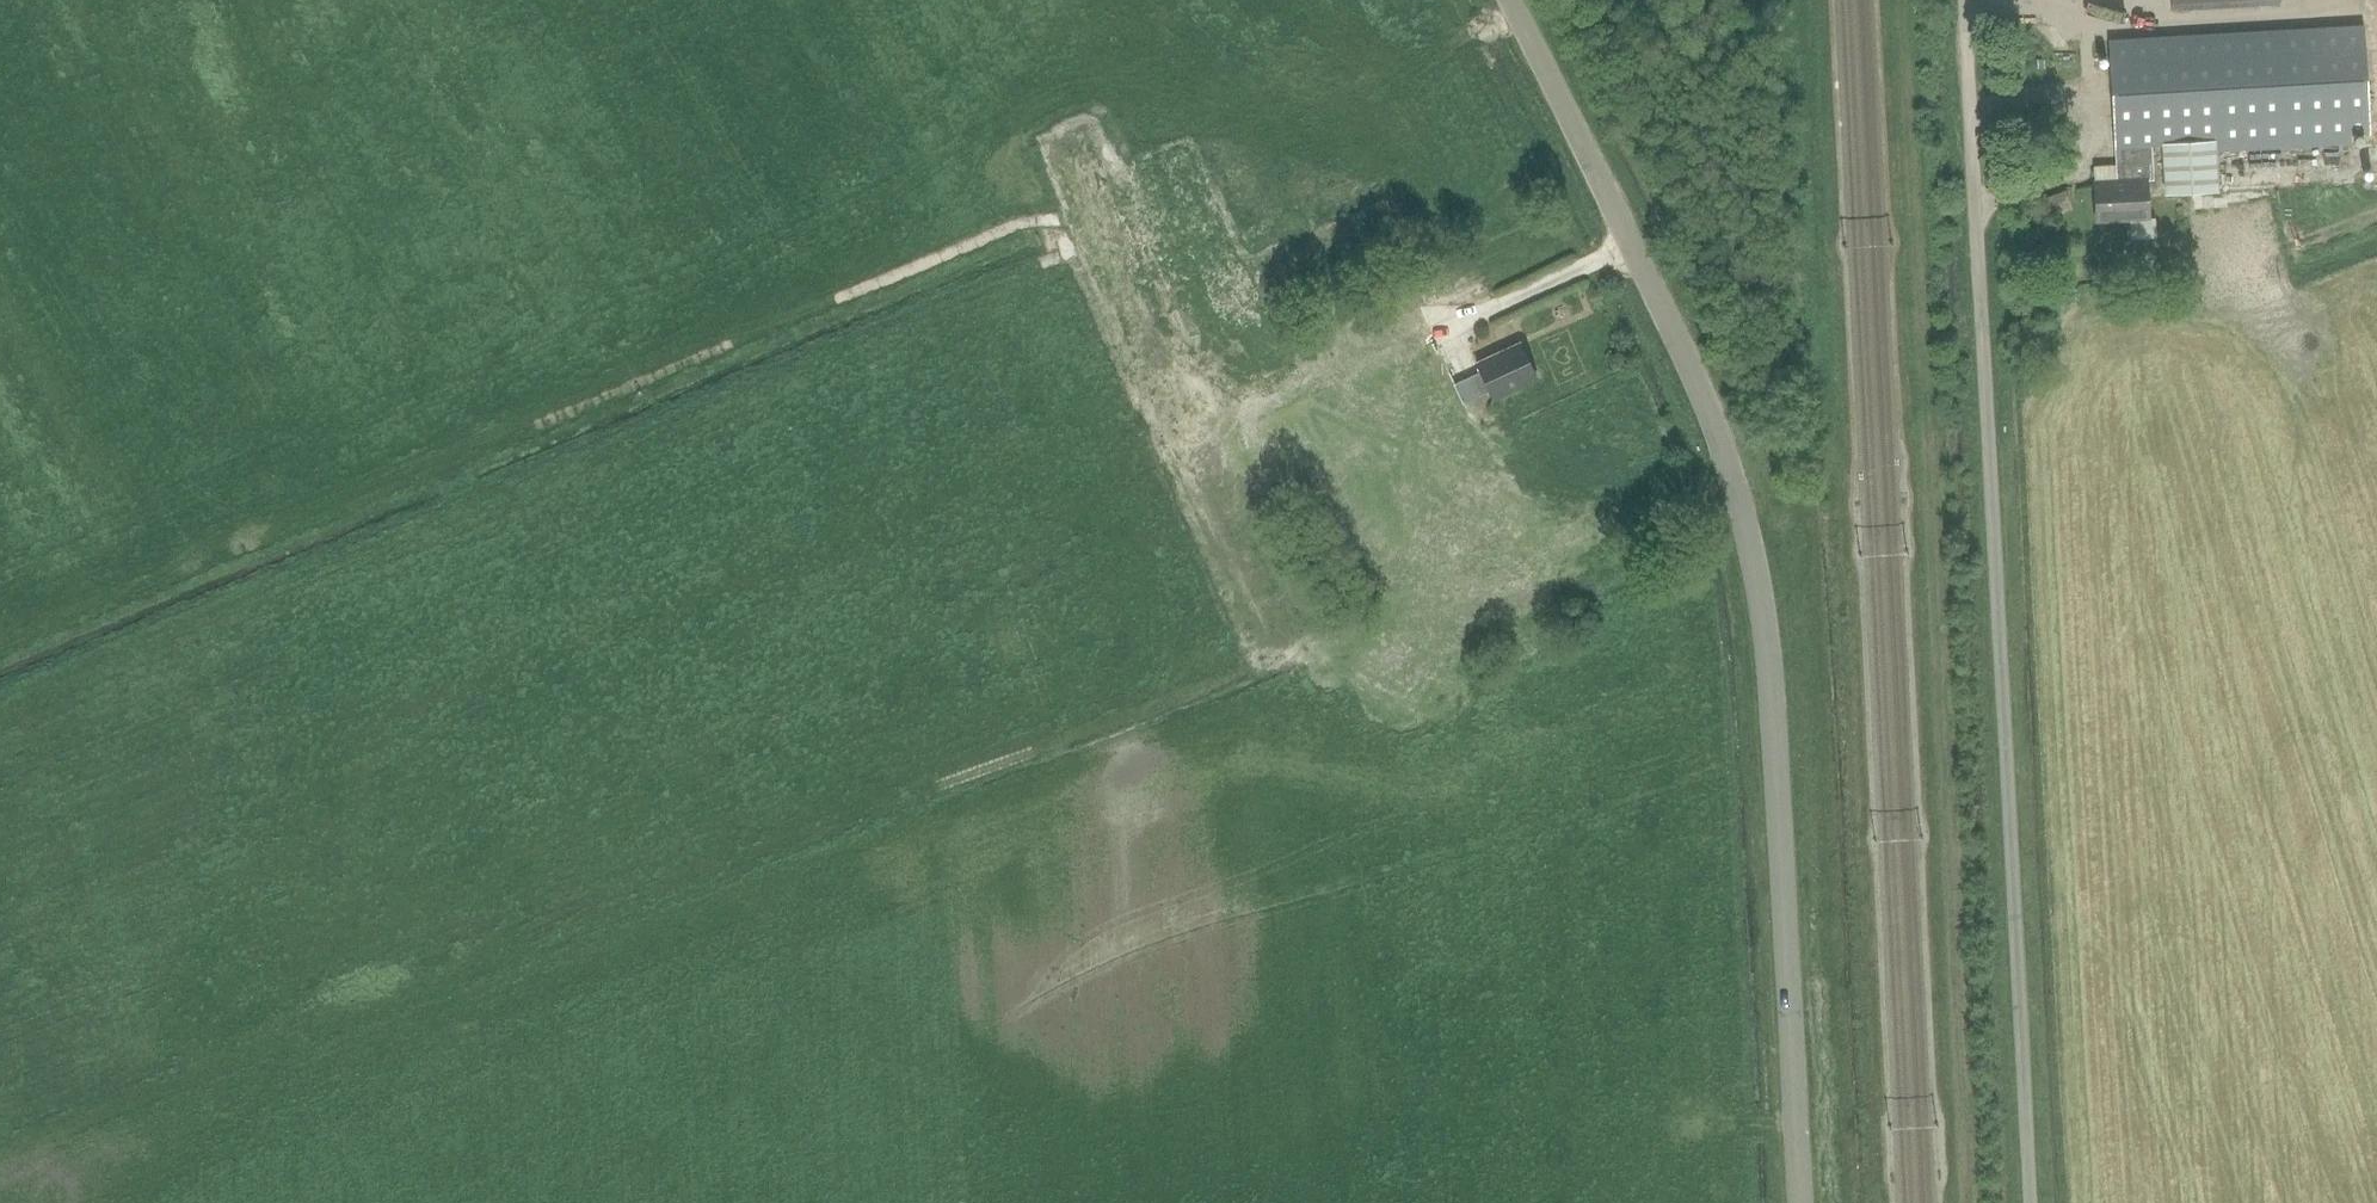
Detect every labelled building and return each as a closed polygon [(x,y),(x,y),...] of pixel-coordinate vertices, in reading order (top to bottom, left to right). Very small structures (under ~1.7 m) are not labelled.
[(2278,4),(2278,0),(2172,0),(2173,10),(2278,4)] [(2151,148),(2162,147),(2165,193),(2219,191),(2217,145),(2369,137),(2364,30),(2107,43),(2114,185),(2094,186),(2096,224),(2147,221),(2146,183),(2153,183),(2151,148)] [(2070,199),(2067,190),(2043,199),(2048,212),(2059,208),(2057,203),(2070,199)] [(1475,363),(1480,374),(1488,392),(1492,400),(1536,380),(1519,343),(1475,363)]
